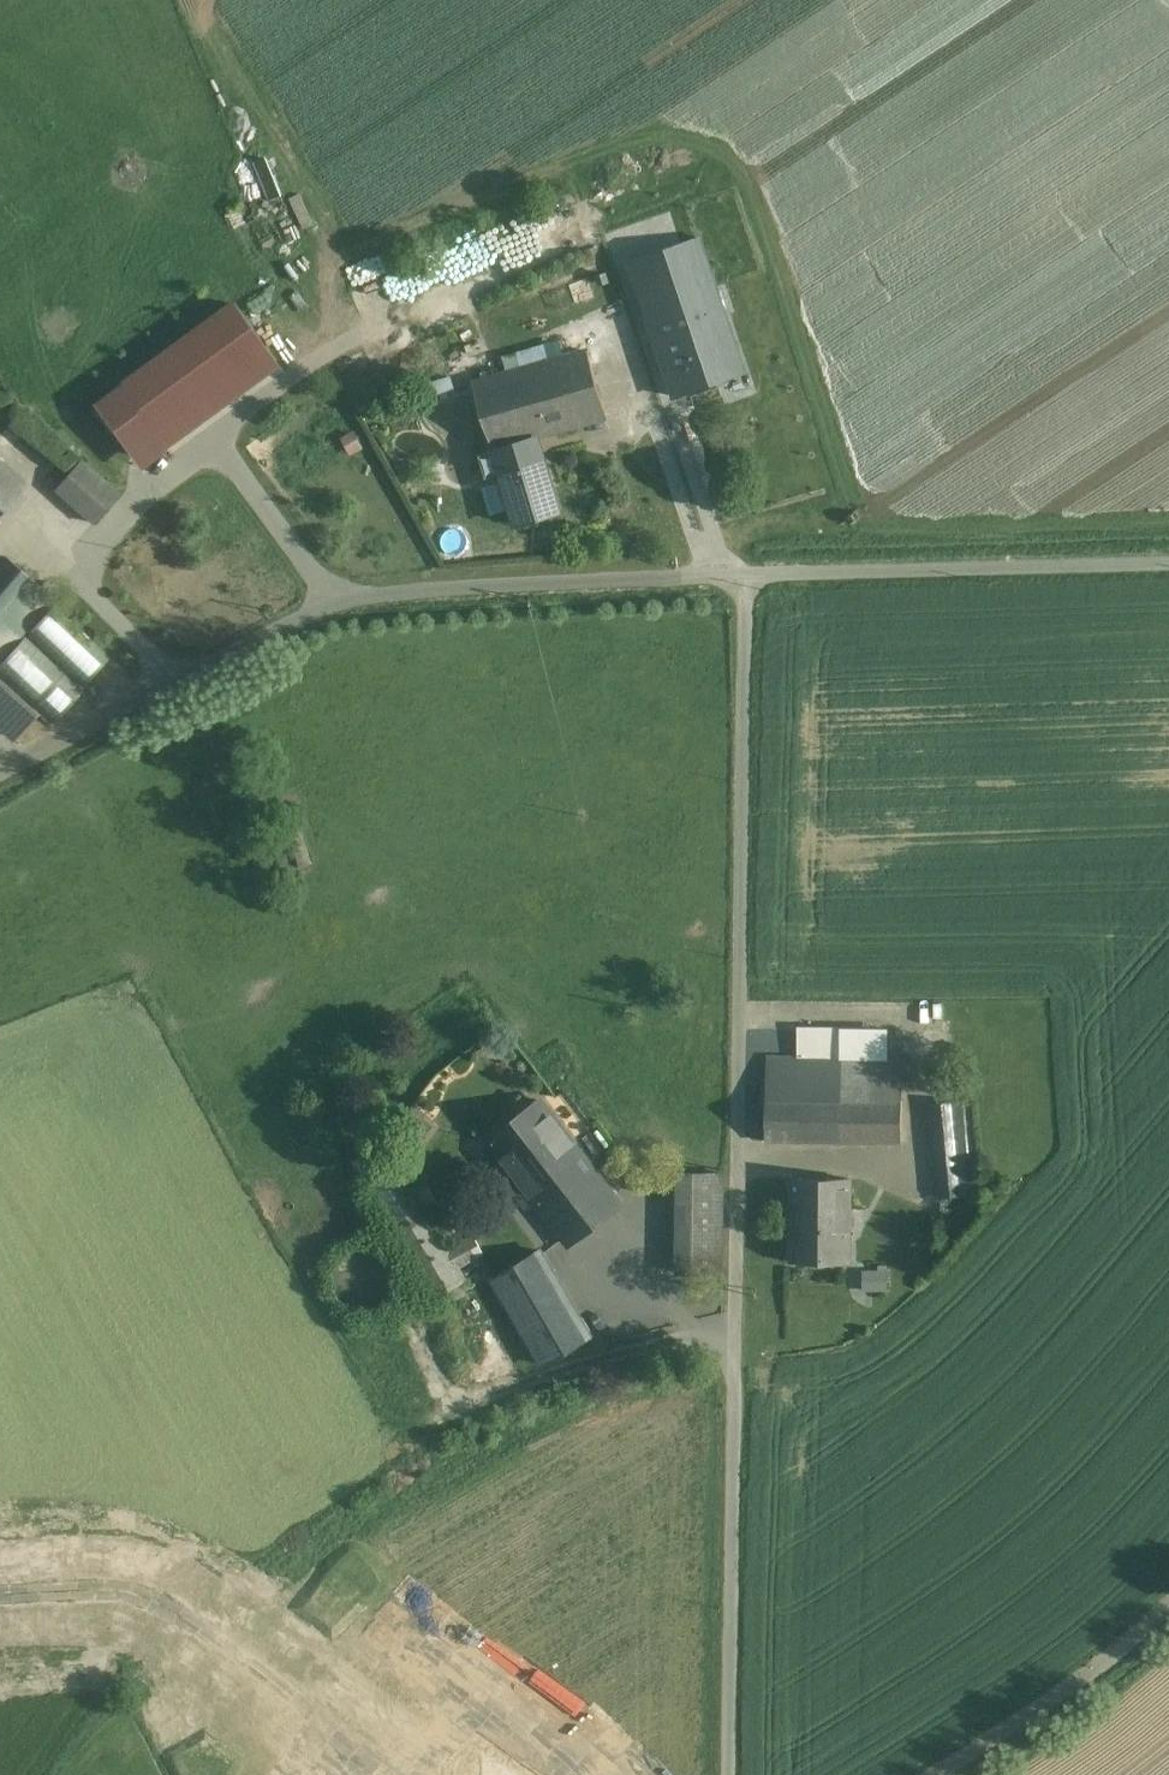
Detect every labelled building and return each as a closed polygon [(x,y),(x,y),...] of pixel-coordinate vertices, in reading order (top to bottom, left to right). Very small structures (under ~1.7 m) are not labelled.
[(699,240),(632,263),(676,395),(743,372),(699,240)] [(144,468),(292,366),(246,298),(97,399),(144,468)] [(588,351),(510,373),(530,438),(607,416),(588,351)] [(509,371),(473,382),(494,451),(496,450),(526,441),(530,440),(530,438),(510,373),(509,371)] [(450,377),(433,382),(437,395),(454,390),(450,377)] [(526,441),(496,450),(497,454),(503,473),(533,464),(526,441)] [(119,495),(80,461),(55,489),(94,523),(119,495)] [(503,473),(500,474),(516,524),(560,511),(545,461),(533,464),(503,473)] [(0,465),(0,504),(20,482),(0,465)] [(0,565),(0,655),(51,595),(7,557),(0,565)] [(54,610),(32,634),(88,684),(109,660),(54,610)] [(3,739),(42,718),(0,679),(0,736),(3,739)] [(908,1059),(767,1057),(765,1141),(901,1143),(902,1078),(908,1078),(908,1059)] [(962,1100),(931,1104),(941,1198),(973,1194),(962,1100)] [(614,1207),(535,1106),(489,1142),(568,1243),(614,1207)] [(488,1263),(474,1237),(457,1246),(469,1268),(428,1291),(415,1267),(449,1249),(389,1140),(350,1161),(429,1306),(470,1284),(465,1275),(488,1263)] [(724,1175),(678,1175),(677,1273),(723,1274),(724,1175)] [(850,1181),(791,1181),(791,1263),(850,1263),(850,1211),(850,1181)] [(866,1181),(850,1181),(850,1211),(866,1211),(866,1181)] [(449,1249),(415,1267),(428,1291),(469,1268),(457,1246),(456,1244),(449,1249)] [(539,1251),(494,1277),(493,1278),(494,1279),(544,1365),(589,1338),(539,1251)] [(891,1268),(867,1270),(868,1290),(892,1288),(891,1268)] [(544,1365),(494,1279),(493,1278),(466,1295),(517,1381),(544,1365)]
